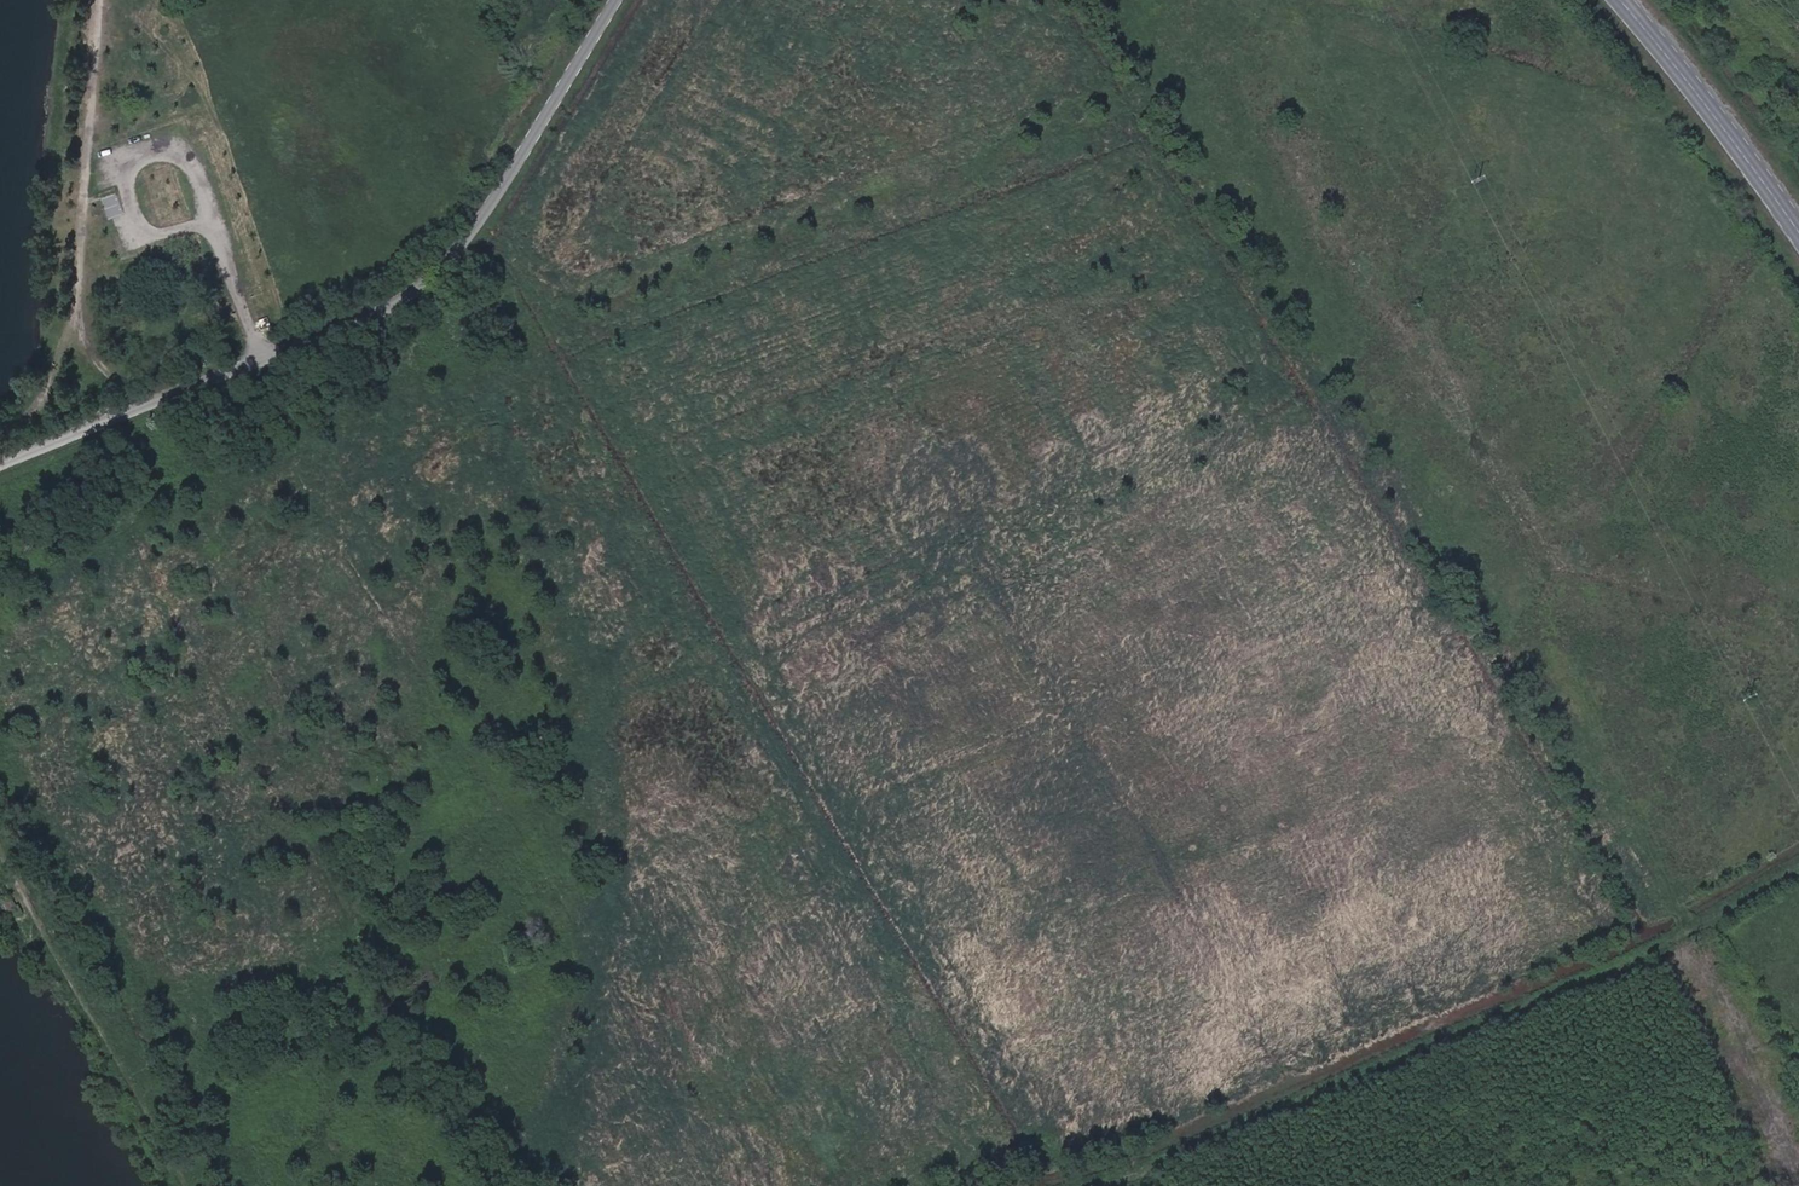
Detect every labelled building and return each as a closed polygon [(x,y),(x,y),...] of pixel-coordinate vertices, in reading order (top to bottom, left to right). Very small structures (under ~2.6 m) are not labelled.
[(108,217),(123,213),(118,193),(103,197),(108,217)]
